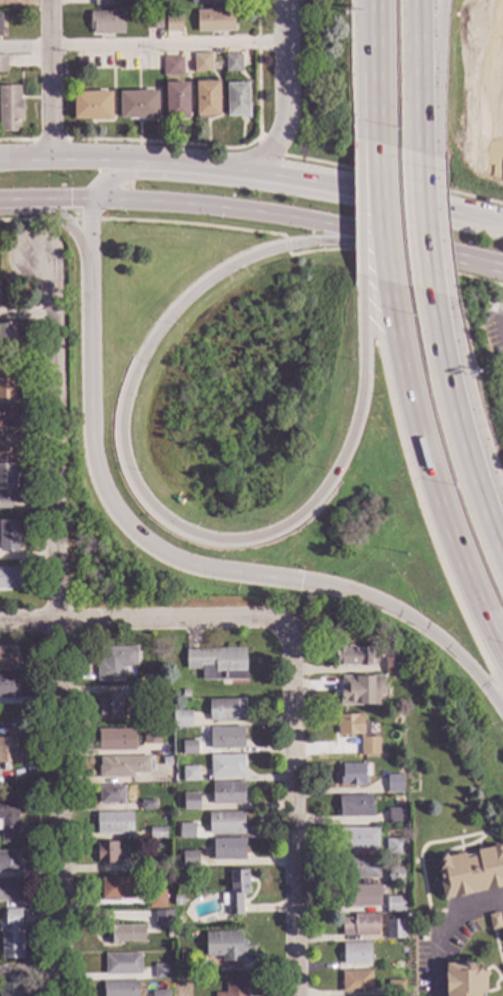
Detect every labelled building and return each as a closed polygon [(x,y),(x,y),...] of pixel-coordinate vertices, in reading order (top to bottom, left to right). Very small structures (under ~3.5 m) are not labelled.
[(234,32),(197,33),(196,12),(233,11),(234,32)] [(123,34),(92,35),(92,30),(90,30),(89,13),(123,12),(123,34)] [(161,30),(145,30),(145,15),(161,15),(161,30)] [(181,33),(166,33),(165,17),(180,17),(181,33)] [(211,73),(193,74),(193,55),(210,54),(211,73)] [(241,73),(225,73),(225,55),(241,55),(241,73)] [(182,77),(162,77),(162,58),(182,58),(182,77)] [(219,117),(209,117),(209,120),(198,120),(198,117),(196,117),(195,83),(218,82),(219,117)] [(188,120),(166,120),(165,84),(188,83),(188,120)] [(248,106),(249,106),(249,119),(240,119),(240,117),(226,117),(226,84),(247,84),(248,106)] [(20,133),(0,133),(0,87),(19,87),(19,101),(22,101),(23,122),(19,122),(20,133)] [(157,119),(149,119),(149,121),(127,121),(127,120),(119,120),(119,93),(157,92),(157,119)] [(111,120),(104,120),(104,121),(81,121),(81,120),(73,120),(73,93),(111,93),(111,120)] [(15,303),(3,303),(3,286),(15,286),(15,303)] [(15,346),(0,345),(0,323),(15,323),(15,346)] [(14,400),(0,400),(0,368),(4,368),(4,379),(13,379),(14,400)] [(14,428),(0,428),(0,407),(14,407),(14,411),(15,411),(15,425),(14,425),(14,428)] [(17,456),(0,457),(0,434),(16,434),(17,456)] [(11,510),(0,510),(0,465),(13,464),(13,472),(15,472),(16,491),(9,491),(9,499),(11,499),(11,510)] [(17,552),(0,553),(0,521),(17,521),(17,552)] [(18,589),(0,590),(0,569),(18,568),(18,589)] [(350,648),(358,647),(358,649),(371,648),(372,665),(337,666),(336,648),(343,647),(343,645),(350,645),(350,648)] [(16,671),(0,671),(0,648),(15,647),(16,671)] [(136,668),(122,668),(122,682),(97,682),(96,662),(102,662),(102,649),(136,649),(136,668)] [(245,681),(201,682),(201,670),(186,671),(185,650),(245,649),(245,681)] [(396,657),(401,657),(401,673),(385,673),(384,657),(389,657),(389,654),(396,654),(396,657)] [(16,699),(0,699),(0,676),(13,676),(13,686),(16,686),(16,699)] [(383,696),(379,696),(379,706),(340,706),(340,676),(383,676),(383,696)] [(151,698),(131,699),(131,687),(151,687),(151,698)] [(189,698),(181,698),(181,690),(189,690),(189,698)] [(121,720),(97,721),(96,694),(121,694),(121,720)] [(245,722),(209,723),(208,701),(245,700),(245,722)] [(191,728),(172,728),(172,712),(191,712),(191,728)] [(362,724),(368,724),(368,737),(378,737),(379,755),(360,755),(359,735),(337,736),(336,715),(362,714),(362,724)] [(243,741),(244,741),(244,749),(210,750),(209,728),(242,728),(243,741)] [(134,751),(97,752),(97,730),(134,730),(134,751)] [(159,745),(143,745),(143,730),(158,730),(159,745)] [(1,764),(0,764),(0,739),(14,738),(15,764),(9,764),(10,772),(1,772),(1,764)] [(196,755),(182,755),(182,742),(196,742),(196,755)] [(245,778),(210,779),(209,757),(244,756),(245,778)] [(148,759),(152,759),(152,772),(148,772),(148,773),(132,774),(132,778),(98,779),(99,758),(148,757),(148,759)] [(171,766),(162,766),(162,758),(171,758),(171,766)] [(364,777),(367,777),(367,784),(364,785),(364,786),(340,787),(339,779),(337,779),(336,771),(342,771),(342,765),(364,765),(364,777)] [(198,783),(182,783),(182,768),(198,767),(198,783)] [(401,793),(387,794),(386,777),(401,776),(401,793)] [(244,805),(212,805),(212,784),(243,783),(244,805)] [(124,806),(117,806),(117,805),(99,805),(99,787),(124,787),(124,806)] [(199,811),(183,811),(183,795),(199,795),(199,811)] [(372,817),(340,818),(339,797),(371,796),(372,817)] [(18,843),(0,844),(0,830),(0,799),(16,799),(16,812),(17,812),(18,843)] [(155,811),(140,811),(140,801),(155,801),(155,811)] [(404,825),(388,825),(388,810),(403,809),(404,825)] [(243,834),(209,835),(208,830),(206,830),(206,820),(208,820),(208,814),(243,813),(243,834)] [(132,814),(133,835),(97,836),(96,814),(132,814)] [(179,839),(195,839),(195,824),(178,824),(179,839)] [(378,829),(377,850),(339,849),(340,828),(378,829)] [(166,840),(149,840),(149,829),(165,829),(166,840)] [(245,861),(213,862),(213,840),(244,840),(245,861)] [(403,857),(386,857),(385,840),(402,840),(403,857)] [(117,864),(97,864),(96,844),(116,843),(117,864)] [(501,852),(502,853),(502,888),(486,892),(485,890),(442,899),(437,873),(441,865),(438,864),(443,855),(447,857),(464,854),(465,859),(476,856),(475,851),(492,847),(494,844),(502,849),(501,852)] [(198,867),(182,867),(182,852),(197,851),(198,867)] [(15,873),(0,873),(0,853),(18,852),(18,868),(15,868),(15,873)] [(162,874),(145,875),(145,856),(162,856),(162,874)] [(379,879),(342,879),(342,874),(340,874),(339,860),(378,859),(379,879)] [(403,885),(388,885),(388,879),(386,876),(388,875),(388,868),(403,868),(403,885)] [(247,879),(251,879),(251,884),(248,884),(248,895),(247,895),(247,896),(241,896),(242,916),(227,917),(227,906),(221,906),(221,896),(225,896),(225,894),(230,894),(230,872),(247,872),(247,879)] [(133,899),(118,900),(118,902),(113,902),(113,900),(101,900),(101,879),(133,879),(133,899)] [(18,902),(0,902),(0,881),(15,881),(15,891),(18,891),(18,902)] [(380,907),(341,908),(340,887),(379,886),(380,907)] [(165,909),(147,909),(147,891),(165,891),(165,909)] [(182,907),(173,907),(173,897),(182,897),(182,907)] [(404,913),(386,913),(385,898),(403,897),(404,913)] [(1,933),(0,933),(0,921),(4,921),(4,911),(20,910),(20,927),(15,927),(15,933),(22,933),(23,960),(1,960),(1,933)] [(172,931),(155,932),(154,913),(172,912),(172,931)] [(501,929),(490,931),(487,916),(498,913),(501,929)] [(377,918),(378,918),(379,922),(384,922),(384,929),(378,929),(378,937),(342,937),(341,919),(353,919),(353,915),(377,915),(377,918)] [(403,925),(406,925),(406,933),(403,933),(403,940),(386,941),(386,922),(403,921),(403,925)] [(143,943),(119,943),(119,945),(107,945),(106,927),(143,927),(143,943)] [(241,942),(245,941),(245,953),(240,954),(240,968),(222,969),(222,957),(206,957),(205,933),(240,933),(241,942)] [(369,965),(343,965),(343,944),(369,944),(369,965)] [(140,975),(105,976),(104,955),(140,954),(140,975)] [(481,994),(481,995),(444,995),(444,964),(469,964),(472,963),(478,969),(481,967),(488,975),(486,978),(486,994),(481,994)] [(171,980),(154,980),(154,965),(170,965),(171,980)] [(371,993),(342,994),(341,972),(371,972),(371,993)] [(22,976),(23,995),(0,995),(0,984),(8,984),(8,976),(22,976)] [(246,981),(246,995),(214,995),(214,994),(225,994),(225,981),(246,981)] [(137,982),(137,995),(102,995),(102,983),(137,982)]
